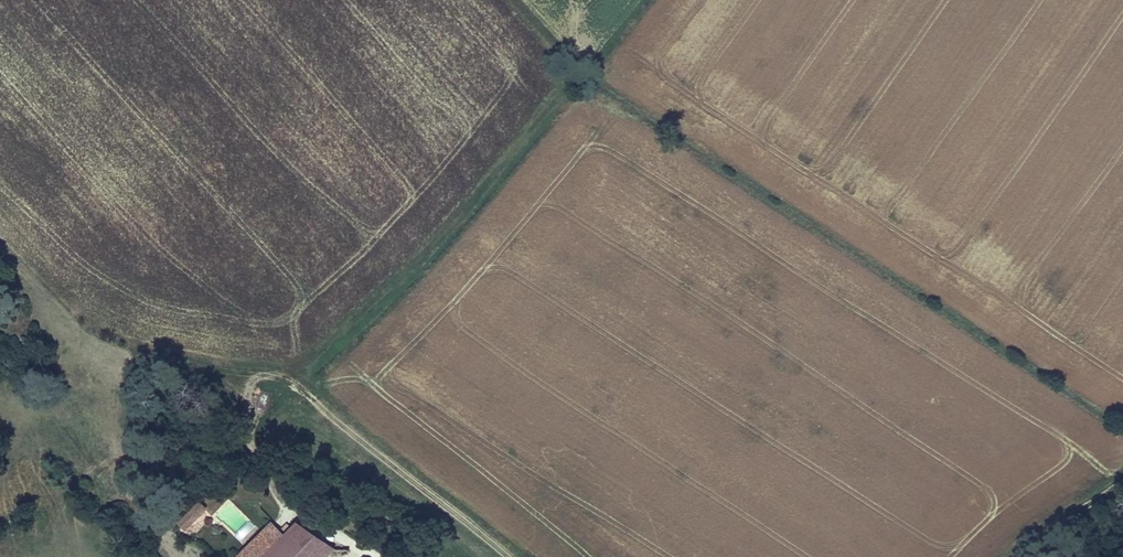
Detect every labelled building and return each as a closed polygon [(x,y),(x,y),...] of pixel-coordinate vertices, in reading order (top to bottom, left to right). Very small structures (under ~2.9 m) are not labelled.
[(179,525),(184,530),(203,510),(199,506),(179,525)] [(333,552),(296,524),(283,538),(263,556),(327,556),(333,552)] [(283,538),(270,525),(239,556),(263,556),(283,538)]
